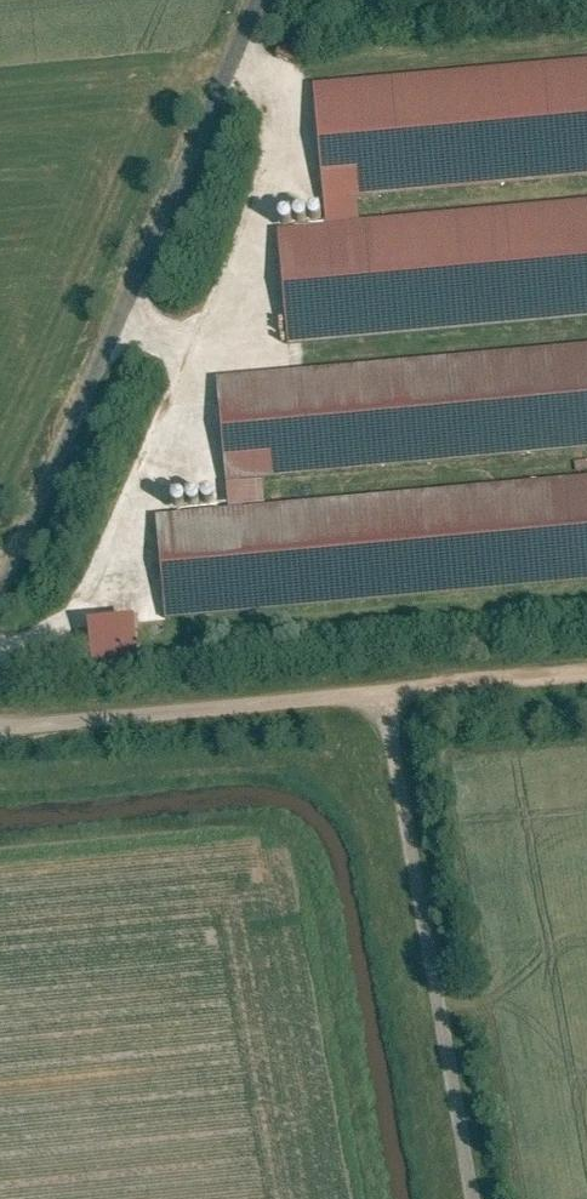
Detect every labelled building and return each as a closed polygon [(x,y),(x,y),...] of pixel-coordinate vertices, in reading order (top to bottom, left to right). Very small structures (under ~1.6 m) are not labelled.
[(296,49),(275,41),(272,50),(293,58),(296,49)] [(586,169),(586,55),(320,80),(331,193),(360,190),(586,169)] [(363,216),(360,190),(331,193),(334,218),(363,216)] [(294,339),(586,313),(586,196),(363,216),(334,218),(283,222),(294,339)] [(586,443),(586,340),(227,372),(236,474),(269,471),(586,443)] [(164,506),(174,609),(586,571),(586,467),(271,496),(238,499),(164,506)] [(271,496),(269,471),(236,474),(238,499),(271,496)] [(135,621),(88,624),(91,677),(138,674),(135,621)]
